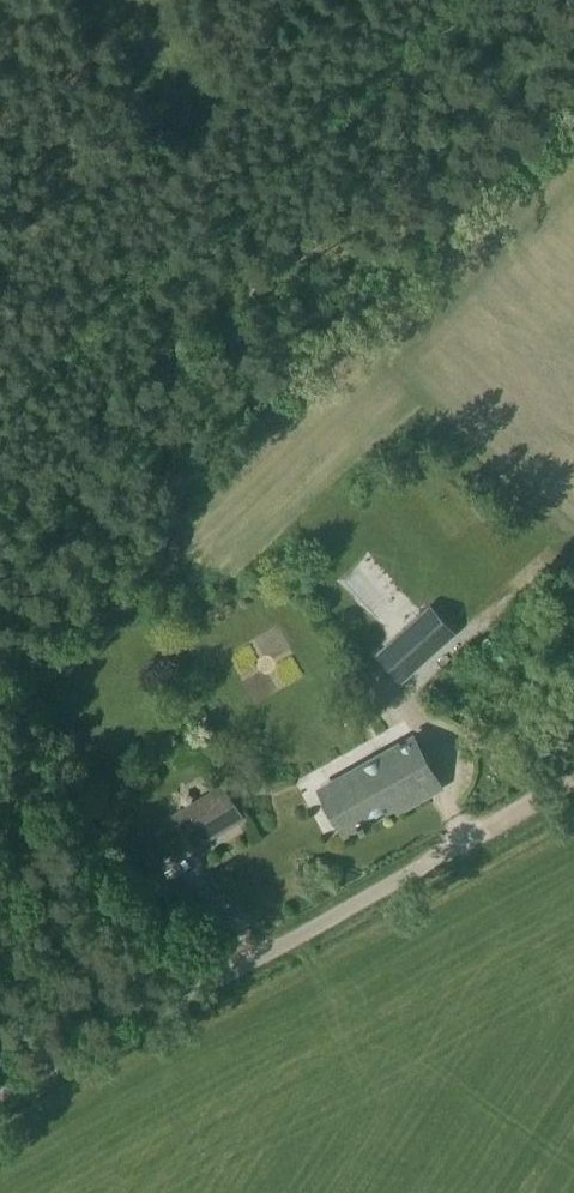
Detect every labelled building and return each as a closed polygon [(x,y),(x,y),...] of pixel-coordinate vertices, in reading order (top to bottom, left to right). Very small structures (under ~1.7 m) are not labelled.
[(416,628),(400,643),(395,638),(378,654),(400,679),(453,631),(431,606),(411,624),(416,628)] [(413,738),(320,789),(321,790),(343,829),(343,830),(343,831),(357,823),(360,829),(366,826),(363,820),(422,787),(413,771),(427,763),(424,758),(413,738)] [(224,781),(173,811),(194,848),(246,817),(224,781)]
